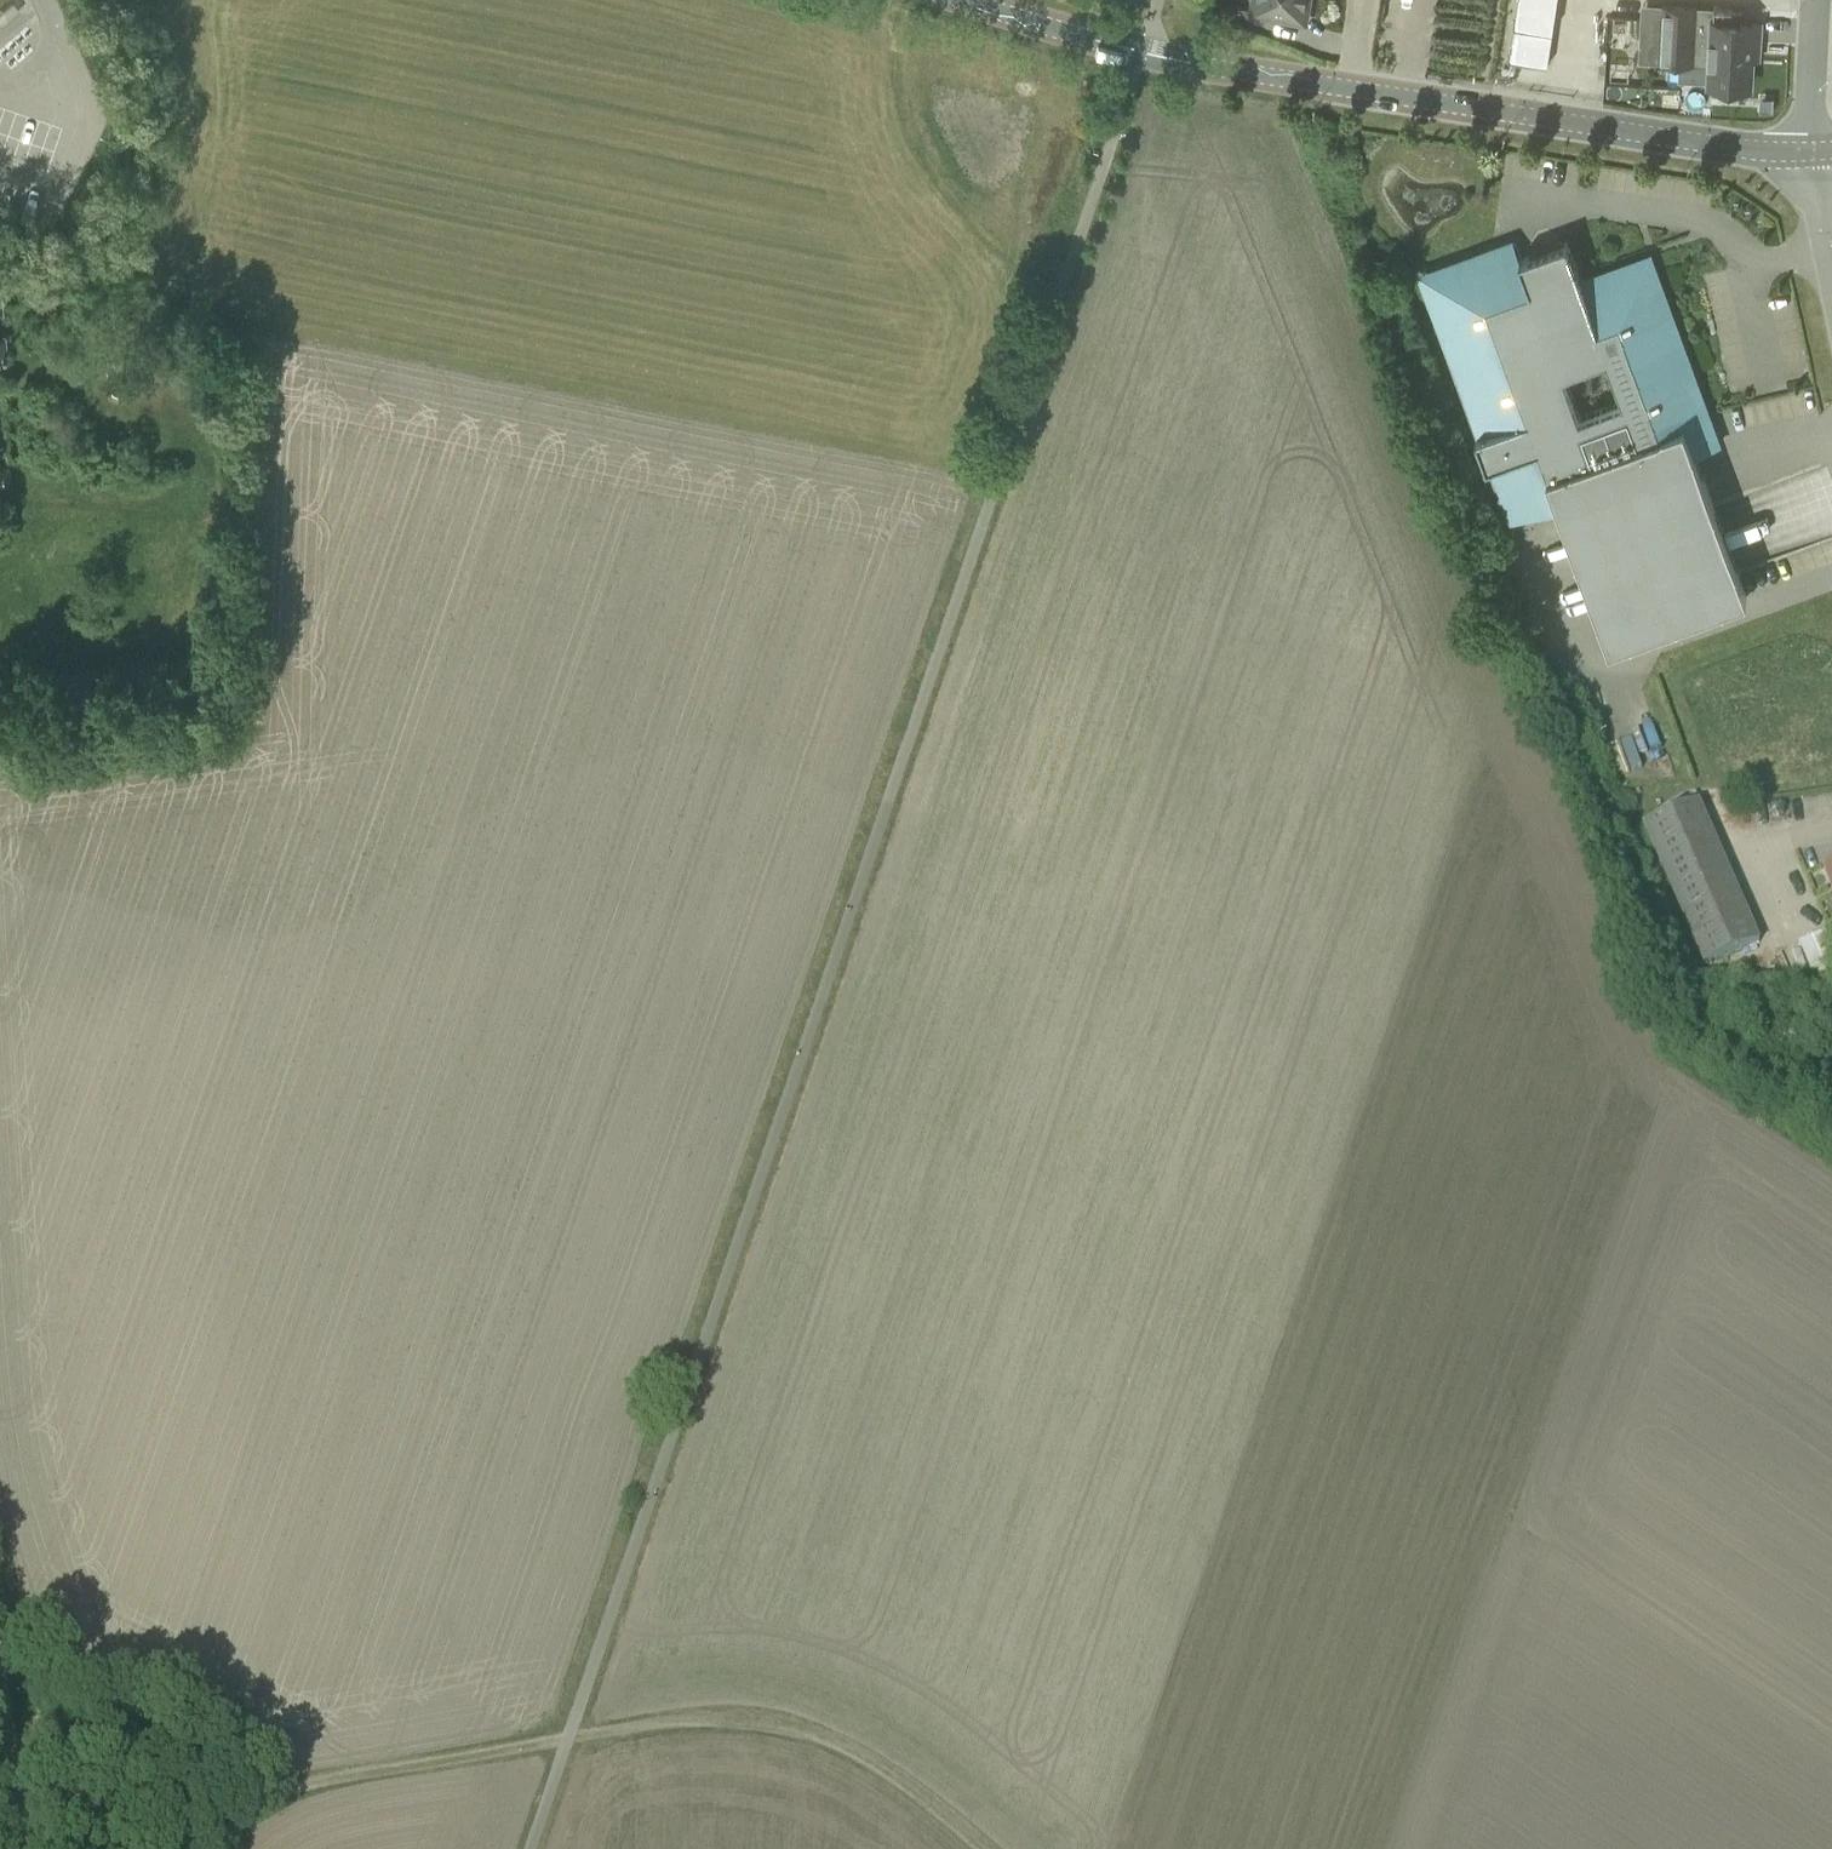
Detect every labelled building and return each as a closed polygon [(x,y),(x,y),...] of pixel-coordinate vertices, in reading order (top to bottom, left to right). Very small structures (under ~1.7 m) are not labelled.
[(0,11),(0,20),(2,23),(21,7),(15,0),(14,0),(0,11)] [(1310,0),(1255,0),(1253,13),(1288,18),(1289,9),(1308,12),(1310,0)] [(1758,57),(1760,22),(1742,21),(1743,9),(1663,5),(1660,60),(1694,62),(1694,54),(1711,55),(1710,83),(1751,86),(1752,57),(1758,57)] [(1521,24),(1516,61),(1540,65),(1545,28),(1521,24)] [(1716,437),(1707,412),(1667,303),(1650,257),(1582,282),(1567,241),(1548,248),(1521,258),(1515,241),(1491,250),(1423,275),(1481,434),(1476,435),(1487,465),(1492,464),(1513,521),(1559,504),(1612,646),(1749,596),(1740,572),(1735,560),(1728,539),(1720,519),(1716,506),(1703,471),(1697,454),(1719,446),(1716,437)] [(12,484),(10,463),(0,463),(0,485),(12,484)] [(1624,759),(1635,755),(1627,731),(1616,735),(1624,759)] [(1706,967),(1761,943),(1700,804),(1675,816),(1646,828),(1706,967)]
